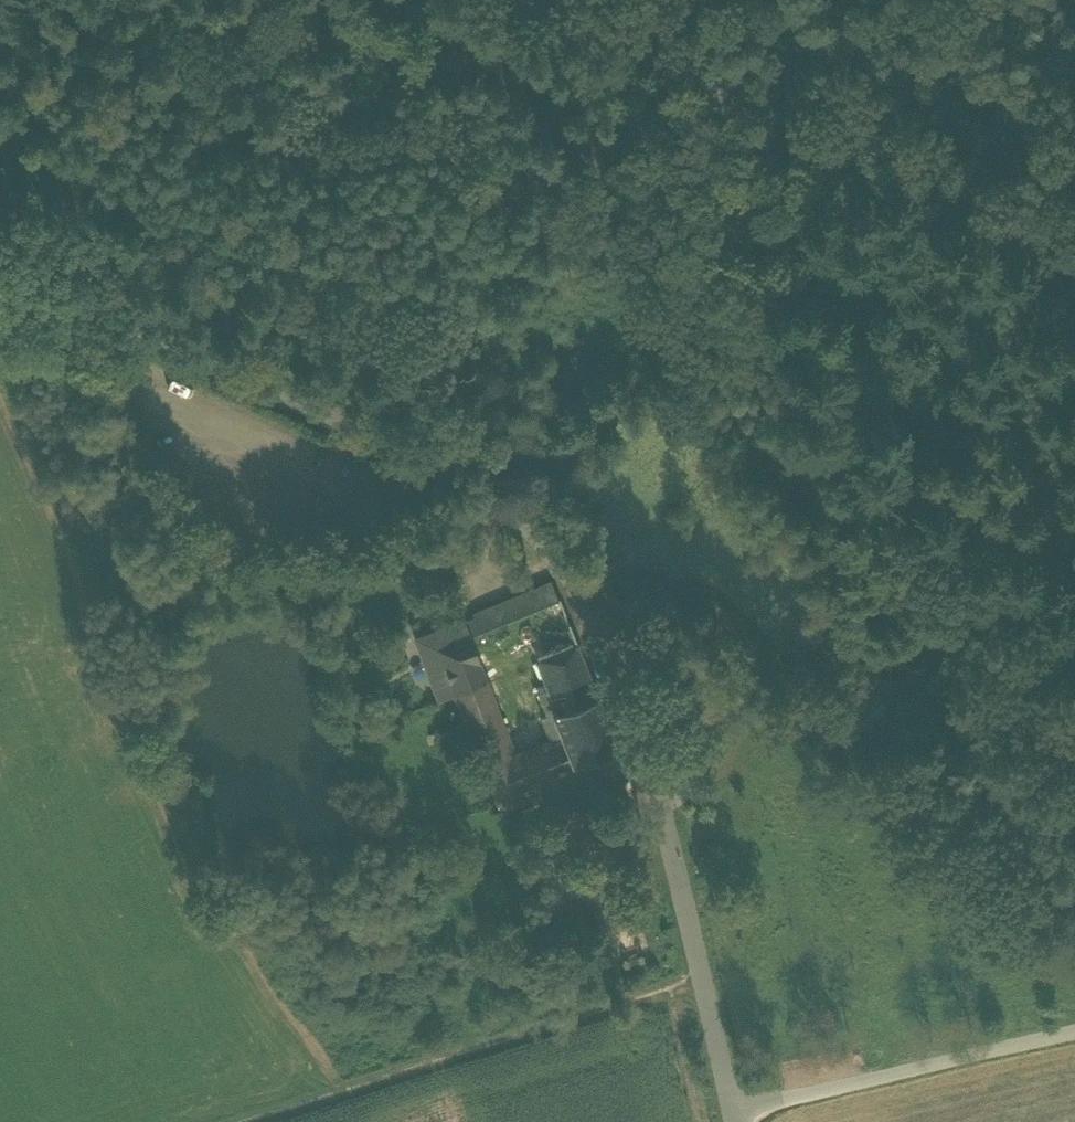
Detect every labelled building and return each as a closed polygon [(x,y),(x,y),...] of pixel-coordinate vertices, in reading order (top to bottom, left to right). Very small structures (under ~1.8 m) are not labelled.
[(551,582),(463,619),(470,636),(559,600),(551,582)] [(516,759),(470,636),(463,619),(416,637),(440,697),(454,692),(494,796),(573,766),(564,744),(554,748),(528,758),(526,754),(516,759)] [(557,706),(559,712),(598,697),(577,643),(538,659),(550,689),(539,693),(546,711),(557,706)] [(564,744),(573,766),(619,749),(598,697),(559,712),(553,714),(542,718),(554,748),(564,744)] [(494,796),(500,812),(541,796),(545,805),(584,791),(581,784),(626,768),(619,749),(573,766),(494,796)]
